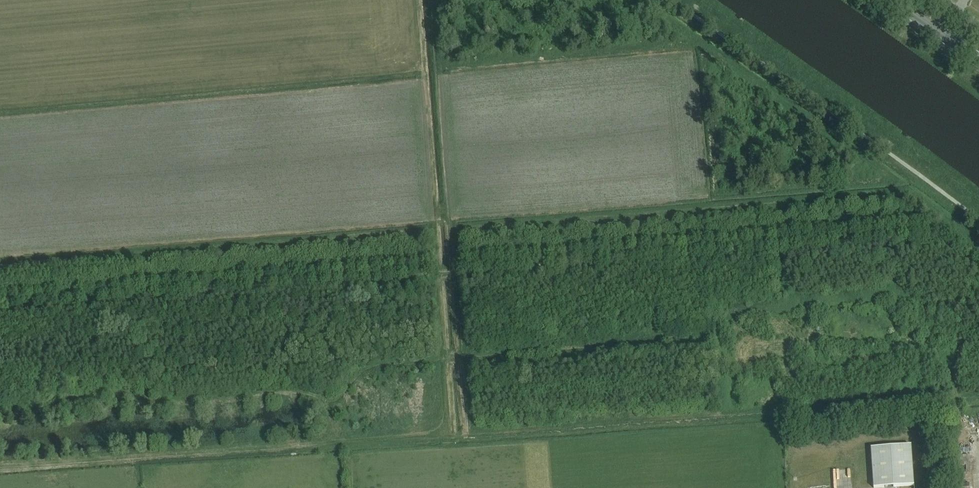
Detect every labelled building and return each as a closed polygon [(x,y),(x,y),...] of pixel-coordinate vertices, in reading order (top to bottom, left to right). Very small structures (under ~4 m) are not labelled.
[(870,450),(873,487),(889,487),(913,486),(910,447),(870,450)] [(854,487),(853,469),(834,470),(834,473),(841,472),(842,487),(843,487),(854,487)]
